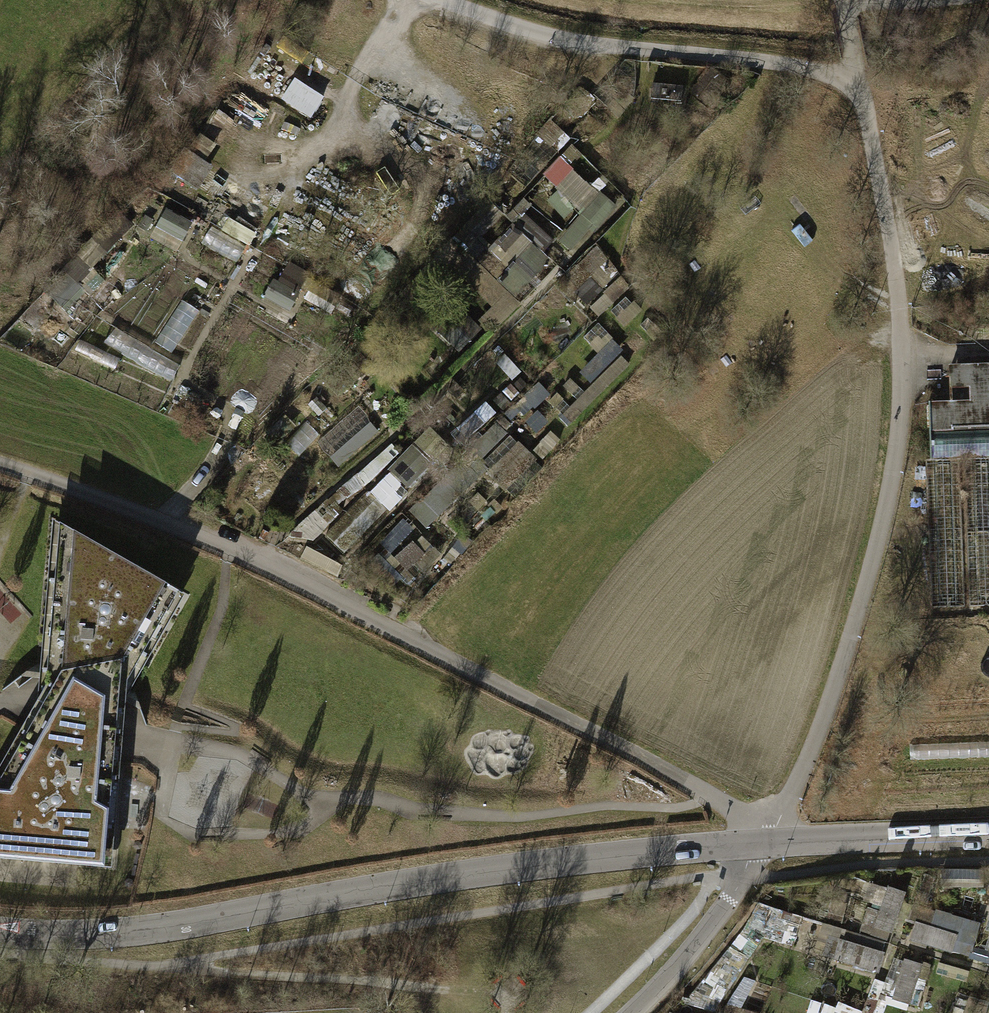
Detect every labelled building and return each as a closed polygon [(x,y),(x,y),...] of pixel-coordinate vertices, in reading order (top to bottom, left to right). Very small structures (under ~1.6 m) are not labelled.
[(685,93),(705,108),(726,81),(706,66),(685,93)] [(677,86),(647,84),(647,100),(677,101),(677,86)] [(587,213),(560,238),(573,250),(618,208),(566,154),(547,172),(587,213)] [(577,220),(585,204),(557,190),(549,206),(577,220)] [(180,246),(195,217),(170,205),(156,234),(180,246)] [(524,292),(558,234),(520,212),(490,264),(512,276),(508,283),(524,292)] [(461,272),(506,319),(520,305),(476,259),(461,272)] [(292,306),(301,288),(276,275),(267,293),(292,306)] [(929,432),(988,430),(988,366),(970,367),(971,400),(927,402),(929,432)] [(361,404),(320,442),(343,466),(384,429),(361,404)] [(492,425),(453,463),(463,473),(502,435),(492,425)] [(929,432),(929,460),(957,459),(963,459),(988,458),(988,430),(929,432)] [(392,465),(410,485),(434,463),(416,443),(392,465)] [(963,459),(968,606),(988,605),(988,458),(963,459)] [(924,460),(928,607),(962,606),(957,459),(929,460),(924,460)] [(395,472),(361,505),(378,522),(412,489),(395,472)] [(438,487),(411,512),(423,524),(450,500),(438,487)] [(81,707),(113,709),(114,696),(173,594),(62,531),(49,690),(82,692),(81,707)] [(49,690),(48,705),(0,789),(0,854),(101,863),(113,709),(81,707),(82,692),(49,690)] [(900,893),(883,888),(870,928),(887,933),(900,893)] [(781,909),(778,922),(759,917),(755,934),(796,943),(803,914),(781,909)] [(952,935),(911,923),(906,938),(947,950),(952,935)] [(876,952),(835,941),(831,958),(872,969),(876,952)] [(915,963),(900,959),(889,998),(905,1002),(915,963)]
